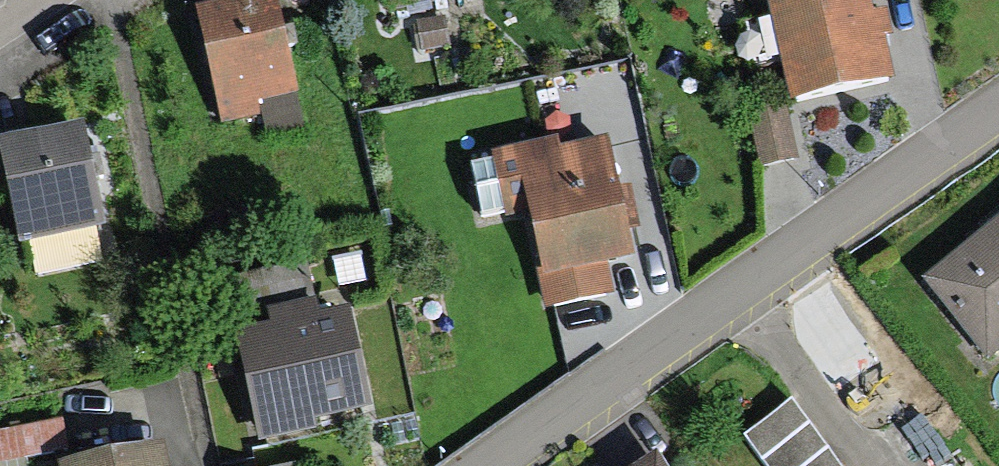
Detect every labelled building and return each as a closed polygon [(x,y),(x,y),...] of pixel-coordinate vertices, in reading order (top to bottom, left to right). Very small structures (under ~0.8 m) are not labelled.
[(389,10),(432,0),(387,0),(389,10)] [(793,107),(877,88),(856,0),(768,0),(793,107)] [(286,99),(261,5),(196,22),(220,116),(286,99)] [(777,114),(744,122),(756,172),(788,165),(777,114)] [(0,154),(0,157),(15,229),(85,215),(69,140),(0,154)] [(622,257),(598,152),(547,164),(545,156),(491,169),(503,220),(523,216),(545,312),(605,298),(597,263),(622,257)] [(921,277),(977,349),(998,332),(998,217),(921,277)] [(226,286),(258,438),(321,425),(319,414),(371,403),(351,305),(327,310),(318,267),(226,286)] [(790,400),(743,435),(766,465),(839,465),(790,400)] [(53,421),(0,432),(0,465),(53,465),(62,464),(53,421)] [(172,435),(61,454),(63,465),(177,465),(172,435)] [(658,451),(634,465),(668,465),(658,451)]
